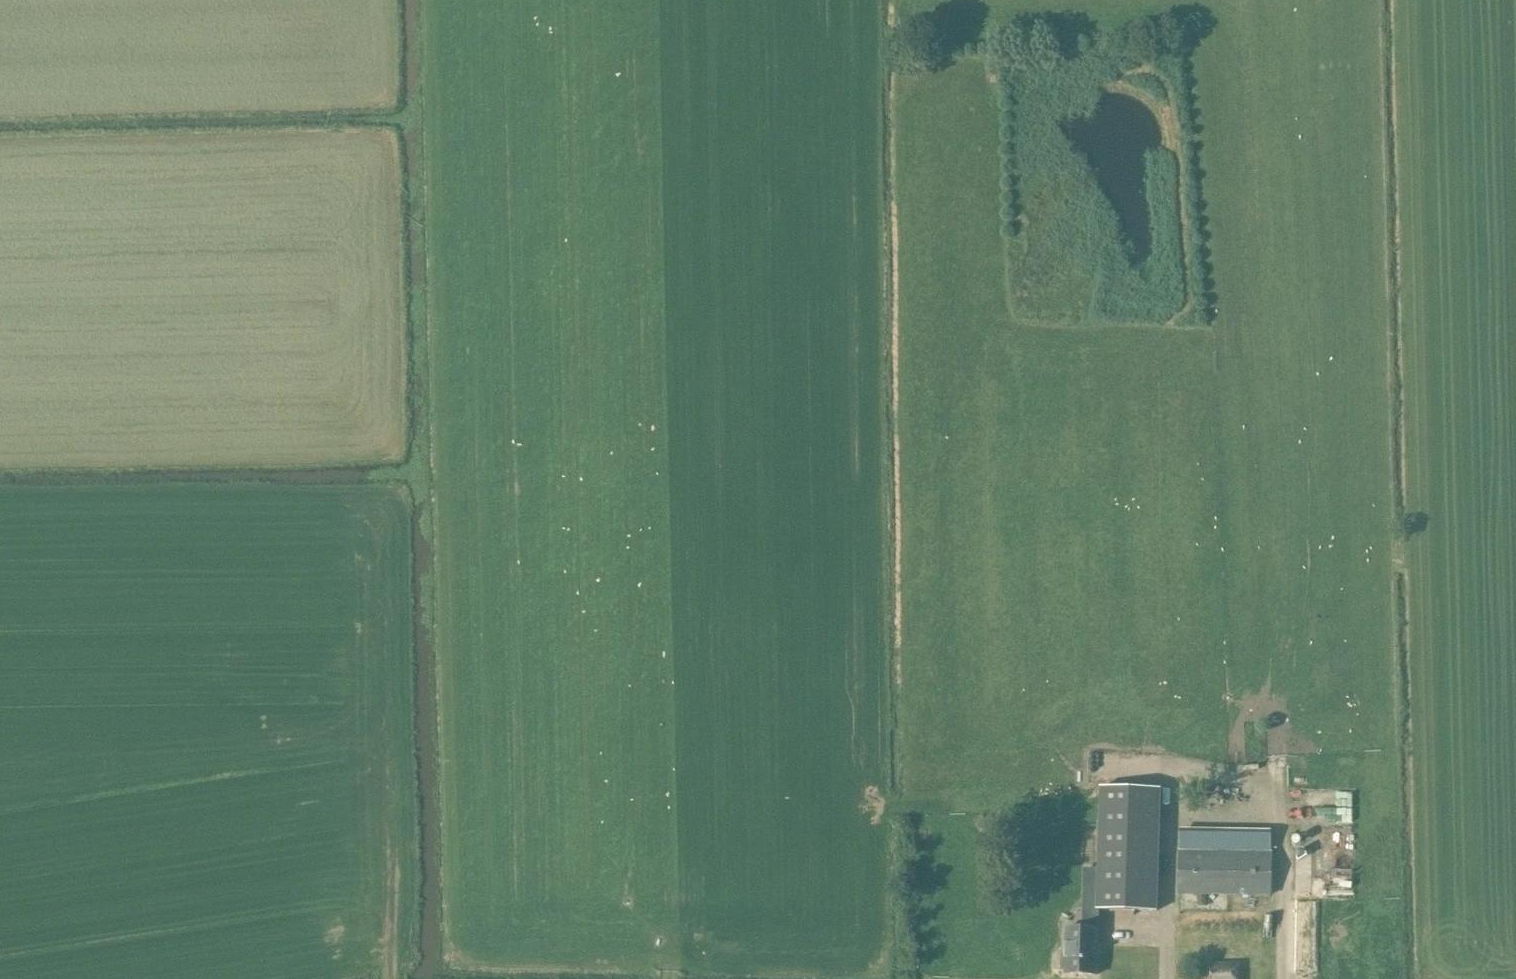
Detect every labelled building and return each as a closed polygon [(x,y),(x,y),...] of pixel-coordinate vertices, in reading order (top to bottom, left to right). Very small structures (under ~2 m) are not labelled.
[(1101,787),(1100,808),(1097,909),(1157,911),(1161,789),(1101,787)] [(1179,849),(1178,894),(1272,896),(1272,850),(1179,849)] [(1065,969),(1064,973),(1096,975),(1098,929),(1066,928),(1065,954),(1062,954),(1061,969),(1065,969)] [(1210,978),(1239,978),(1239,963),(1210,963),(1210,978)]
